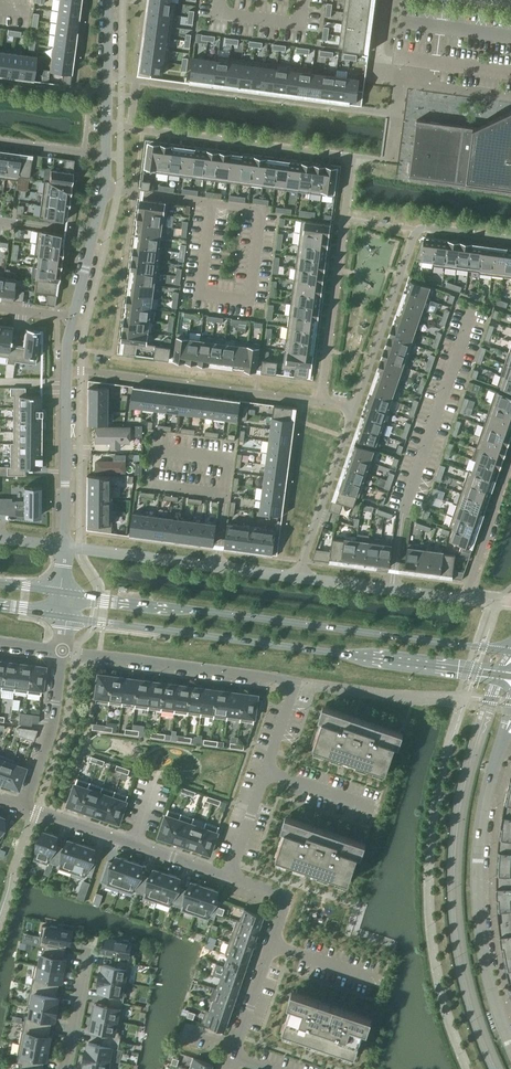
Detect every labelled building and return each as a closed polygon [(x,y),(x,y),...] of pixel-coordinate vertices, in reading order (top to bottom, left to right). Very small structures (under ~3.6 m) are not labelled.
[(57,11),(78,14),(79,2),(64,0),(59,0),(57,11)] [(148,12),(170,15),(172,3),(151,0),(150,0),(148,12)] [(349,1),(348,13),(370,16),(371,4),(349,1)] [(57,11),(56,23),(78,26),(78,19),(77,19),(78,14),(57,11)] [(148,12),(147,23),(169,26),(170,15),(148,12)] [(348,13),(346,25),(368,27),(370,16),(348,13)] [(56,23),(54,35),(75,37),(75,33),(77,33),(78,26),(56,23)] [(147,23),(145,35),(167,38),(169,26),(147,23)] [(346,25),(344,36),(366,39),(368,27),(346,25)] [(54,38),(53,47),(73,49),(75,37),(54,35),(54,38)] [(145,35),(144,47),(165,50),(167,38),(145,35)] [(366,39),(344,36),(343,49),(365,52),(366,39)] [(53,47),(51,58),(72,61),(73,49),(53,47)] [(144,47),(142,59),(164,62),(165,50),(144,47)] [(8,77),(8,74),(11,53),(0,51),(0,75),(8,77)] [(8,77),(20,78),(20,75),(23,54),(11,53),(8,74),(8,77)] [(20,75),(20,78),(32,80),(32,81),(33,81),(36,56),(27,55),(23,54),(20,75)] [(190,79),(203,81),(205,59),(193,57),(190,79)] [(72,61),(51,58),(49,72),(62,73),(61,84),(61,85),(70,86),(71,74),(70,73),(72,61)] [(164,62),(142,59),(141,64),(139,64),(137,76),(151,78),(152,73),(162,74),(164,62)] [(203,81),(214,83),(217,61),(205,59),(203,81)] [(214,83),(226,84),(229,62),(217,61),(214,83)] [(226,84),(238,86),(241,64),(229,62),(226,84)] [(238,86),(250,87),(253,65),(241,64),(238,86)] [(250,87),(262,89),(265,67),(253,65),(250,87)] [(262,89),(273,90),(276,69),(265,67),(262,89)] [(273,90),(285,92),(288,70),(276,69),(273,90)] [(285,92),(297,94),(300,72),(288,70),(285,92)] [(297,94),(309,95),(312,73),(300,72),(297,94)] [(309,95),(321,97),(324,75),(312,73),(309,95)] [(321,97),(333,98),(335,76),(324,75),(321,97)] [(333,98),(344,100),(347,78),(335,76),(333,98)] [(347,78),(344,100),(349,101),(349,104),(361,106),(364,91),(358,90),(360,80),(347,78)] [(502,189),(510,190),(510,109),(502,114),(474,127),(417,120),(409,177),(502,189)] [(145,167),(156,169),(157,169),(160,147),(148,145),(145,167),(144,168),(145,168),(145,167)] [(156,173),(168,174),(172,148),(160,147),(157,169),(156,169),(156,173)] [(168,174),(180,176),(184,150),(172,148),(168,174)] [(180,176),(192,177),(195,152),(196,149),(195,149),(195,152),(184,150),(180,176)] [(192,177),(204,179),(207,153),(207,151),(196,149),(195,152),(192,177)] [(204,179),(215,181),(219,155),(207,153),(208,151),(207,151),(207,153),(204,179)] [(31,158),(19,156),(17,175),(22,176),(27,177),(29,177),(30,166),(40,167),(41,156),(32,154),(31,154),(31,158)] [(7,155),(4,179),(16,180),(17,175),(19,156),(7,155)] [(215,181),(227,182),(231,156),(219,155),(215,181)] [(227,182),(239,184),(242,158),(243,156),(242,156),(242,158),(231,156),(227,182)] [(239,184),(251,185),(254,159),(255,157),(243,156),(242,158),(239,184)] [(251,185),(263,187),(266,161),(255,159),(255,157),(254,159),(251,185)] [(50,169),(48,181),(48,182),(69,184),(71,173),(72,173),(74,160),(65,159),(64,162),(63,171),(51,170),(50,169)] [(269,188),(275,188),(278,163),(266,161),(263,187),(269,188)] [(275,188),(286,190),(290,164),(290,162),(289,164),(278,163),(275,188)] [(299,192),(299,188),(302,166),(302,163),(290,162),(290,164),(286,190),(299,192)] [(299,188),(310,189),(311,189),(313,167),(302,166),(302,164),(302,163),(302,166),(299,188)] [(310,193),(322,195),(325,169),(313,167),(311,189),(310,189),(310,193)] [(325,169),(322,195),(334,196),(335,196),(335,193),(338,170),(325,169)] [(141,189),(150,190),(151,181),(143,180),(142,180),(141,189)] [(44,181),(42,193),(68,196),(69,184),(48,182),(48,181),(44,181)] [(42,193),(40,205),(66,208),(68,196),(42,193)] [(143,199),(142,211),(167,215),(169,203),(169,202),(143,199)] [(66,208),(40,205),(39,216),(39,217),(65,220),(66,208)] [(138,222),(138,223),(140,223),(162,226),(166,227),(167,215),(142,211),(140,223),(138,222)] [(302,220),(300,232),(326,236),(328,223),(302,220)] [(138,223),(136,235),(138,235),(160,238),(162,226),(140,223),(138,223)] [(37,231),(35,243),(61,246),(63,234),(37,231)] [(300,232),(299,244),(324,248),(327,248),(327,247),(325,247),(326,236),(300,232)] [(418,249),(421,240),(422,236),(431,237),(432,233),(427,232),(417,238),(414,247),(418,249)] [(138,235),(137,247),(159,250),(159,249),(160,238),(138,235),(136,235),(138,235)] [(415,259),(433,262),(436,242),(436,239),(424,238),(424,240),(421,240),(418,249),(415,259)] [(432,266),(445,267),(448,243),(448,241),(436,239),(436,242),(433,262),(432,266)] [(445,267),(456,269),(460,245),(448,243),(449,241),(448,241),(448,243),(445,267)] [(34,255),(38,256),(38,255),(60,258),(61,246),(35,243),(34,255)] [(299,244),(297,256),(323,259),(325,260),(327,248),(324,248),(299,244)] [(456,269),(468,270),(471,246),(460,245),(456,269)] [(468,270),(480,272),(483,248),(471,246),(468,270)] [(137,247),(135,259),(161,262),(163,250),(159,249),(159,250),(137,247)] [(479,274),(492,275),(495,249),(483,248),(480,272),(479,274)] [(502,277),(503,277),(507,251),(507,249),(506,251),(502,250),(495,249),(492,275),(502,277)] [(38,256),(36,267),(58,270),(60,258),(38,255),(38,256)] [(297,256),(296,268),(321,271),(323,260),(325,260),(323,259),(297,256)] [(135,259),(134,270),(160,274),(161,262),(135,259)] [(35,279),(56,282),(57,275),(58,272),(58,270),(36,267),(32,267),(31,279),(34,280),(35,280),(35,279)] [(296,268),(294,280),(320,283),(321,271),(296,268)] [(134,270),(132,282),(154,285),(154,286),(158,286),(160,274),(134,270)] [(3,277),(0,296),(12,298),(11,301),(22,302),(23,291),(14,290),(15,279),(8,278),(3,277)] [(35,279),(35,280),(34,291),(35,292),(47,293),(45,305),(45,306),(54,307),(56,294),(55,294),(56,282),(35,279)] [(409,279),(405,291),(407,292),(426,298),(430,287),(411,280),(409,279)] [(294,280),(292,291),(318,295),(320,295),(318,294),(320,283),(294,280)] [(132,282),(131,294),(153,297),(154,286),(154,285),(132,282)] [(292,291),(291,303),(317,307),(319,307),(320,295),(318,295),(292,291)] [(407,292),(403,303),(422,310),(422,309),(426,298),(407,292),(405,291),(407,292)] [(127,305),(127,306),(129,306),(151,309),(151,308),(153,297),(131,294),(129,306),(127,305)] [(425,308),(436,311),(439,301),(427,298),(425,308)] [(291,303),(289,315),(315,319),(317,307),(319,307),(317,307),(291,303)] [(397,313),(397,314),(399,314),(418,321),(422,323),(426,311),(422,309),(422,310),(403,303),(399,314),(397,313)] [(127,306),(125,317),(127,318),(149,321),(153,322),(155,309),(151,308),(151,309),(129,306),(127,306)] [(397,314),(393,325),(395,326),(414,332),(415,332),(418,321),(399,314),(397,314)] [(289,315),(288,327),(314,330),(315,319),(289,315)] [(127,318),(126,329),(148,332),(149,321),(127,318),(125,317),(125,318),(127,318)] [(239,320),(238,325),(238,331),(245,332),(246,326),(247,321),(239,320)] [(395,326),(391,337),(414,345),(418,333),(415,332),(414,332),(395,326),(393,325),(395,326)] [(8,352),(6,361),(14,362),(16,347),(9,346),(12,328),(0,327),(0,351),(8,352)] [(288,327),(286,339),(312,342),(314,330),(288,327)] [(124,341),(146,344),(148,332),(126,329),(124,341)] [(23,348),(16,347),(14,362),(22,363),(23,355),(36,357),(38,342),(42,343),(42,332),(26,330),(23,348)] [(174,357),(186,359),(189,335),(177,333),(174,357)] [(186,359),(198,360),(201,336),(200,336),(200,340),(189,339),(190,335),(189,335),(186,359)] [(198,360),(210,362),(213,338),(201,336),(198,360)] [(391,337),(387,348),(410,356),(414,345),(391,337)] [(210,362),(221,363),(224,339),(213,338),(210,362)] [(232,367),(233,367),(233,365),(236,341),(235,345),(224,343),(225,339),(224,339),(221,363),(233,365),(232,367)] [(286,339),(285,351),(310,354),(312,342),(286,339)] [(146,344),(124,341),(123,354),(136,355),(137,348),(141,348),(140,350),(151,351),(151,350),(155,350),(154,358),(169,360),(169,359),(171,347),(146,344)] [(233,367),(245,369),(245,367),(248,342),(236,341),(233,365),(233,367)] [(245,367),(245,369),(245,367),(257,368),(260,344),(248,342),(245,367)] [(387,348),(384,359),(407,367),(410,356),(387,348)] [(285,351),(283,362),(309,366),(310,354),(285,351)] [(283,362),(262,359),(261,371),(261,372),(276,374),(277,366),(281,367),(280,368),(291,370),(291,368),(295,369),(294,376),(307,378),(309,366),(283,362)] [(384,359),(380,371),(403,379),(407,367),(384,359)] [(6,375),(12,376),(14,362),(7,361),(6,375)] [(501,375),(502,375),(510,378),(510,366),(505,364),(502,372),(501,375)] [(380,371),(376,382),(395,389),(399,390),(403,379),(380,371)] [(501,375),(497,386),(502,388),(510,391),(510,378),(502,375),(501,375)] [(370,392),(372,393),(378,395),(391,400),(393,395),(395,389),(376,382),(372,393),(370,392)] [(130,406),(143,408),(144,395),(145,389),(134,387),(134,386),(133,386),(132,393),(132,395),(130,406)] [(89,395),(89,400),(108,400),(108,395),(108,387),(98,387),(88,387),(88,388),(89,388),(89,395)] [(18,396),(18,408),(40,408),(40,395),(25,395),(25,388),(10,388),(10,396),(18,396)] [(143,408),(155,409),(156,395),(157,391),(145,389),(144,395),(143,408)] [(155,409),(166,411),(168,395),(169,392),(157,391),(156,395),(155,409)] [(491,403),(502,406),(510,409),(510,396),(508,395),(502,393),(496,391),(494,395),(491,403)] [(166,411),(178,413),(180,395),(181,394),(169,392),(168,395),(166,411)] [(369,395),(366,404),(368,404),(387,411),(391,400),(378,395),(372,393),(370,392),(369,395)] [(178,413),(190,414),(192,395),(193,395),(181,394),(180,395),(178,413)] [(190,414),(202,416),(204,397),(193,395),(192,395),(190,414)] [(202,416),(214,417),(216,398),(204,397),(202,416)] [(214,417),(225,419),(228,400),(216,398),(214,417)] [(464,398),(462,405),(466,407),(472,409),(475,401),(469,399),(464,398)] [(89,400),(89,411),(108,412),(108,400),(89,400)] [(228,400),(225,419),(238,420),(240,400),(240,401),(228,400)] [(488,414),(502,419),(510,422),(510,409),(502,406),(491,403),(488,414)] [(366,404),(362,415),(364,416),(383,422),(384,422),(387,411),(368,404),(366,404)] [(274,405),(272,417),(292,420),(294,420),(292,419),(293,408),(297,409),(297,408),(274,405)] [(466,407),(462,405),(459,412),(464,414),(470,416),(472,409),(466,407)] [(40,408),(18,408),(18,420),(40,420),(40,408)] [(108,412),(89,411),(89,423),(88,423),(88,424),(108,424),(108,412)] [(484,425),(502,432),(508,434),(510,435),(510,433),(510,422),(502,419),(488,414),(484,425)] [(364,416),(360,427),(383,435),(387,423),(384,422),(383,422),(364,416),(362,415),(364,416)] [(272,417),(271,429),(290,432),(292,432),(294,420),(292,420),(272,417)] [(40,432),(40,420),(18,420),(18,432),(40,432)] [(484,425),(480,437),(502,444),(504,445),(508,434),(510,435),(508,434),(502,432),(484,425)] [(130,427),(96,427),(96,442),(130,442),(130,427)] [(383,435),(360,427),(356,439),(379,447),(383,435)] [(271,429),(269,441),(288,443),(291,444),(292,432),(290,432),(271,429)] [(18,432),(18,443),(40,444),(40,432),(18,432)] [(480,437),(476,448),(501,456),(502,452),(504,445),(502,444),(480,437)] [(269,441),(267,453),(287,455),(289,456),(291,444),(288,443),(269,441)] [(18,443),(18,455),(40,456),(40,444),(18,443)] [(355,443),(351,455),(370,462),(370,461),(374,450),(374,451),(375,450),(355,443)] [(472,460),(476,461),(476,460),(497,468),(501,456),(476,448),(472,460)] [(267,453),(266,464),(285,467),(287,467),(289,456),(287,455),(267,453)] [(40,456),(18,455),(17,467),(9,467),(9,475),(24,475),(24,468),(39,468),(40,456)] [(351,455),(347,466),(366,473),(370,475),(374,462),(370,461),(370,462),(351,455)] [(112,456),(112,461),(96,461),(96,472),(125,472),(125,461),(125,456),(121,456),(112,456)] [(476,461),(472,471),(472,472),(493,479),(497,468),(476,460),(476,461)] [(266,464),(264,476),(284,479),(286,479),(287,467),(285,467),(266,464)] [(347,466),(343,478),(362,484),(366,473),(347,466)] [(468,470),(464,482),(489,490),(491,491),(491,490),(489,490),(493,479),(472,472),(472,471),(468,470)] [(88,488),(88,500),(90,500),(112,500),(112,488),(112,476),(91,475),(87,475),(87,476),(88,476),(88,488)] [(264,476),(263,488),(282,491),(284,491),(286,479),(284,479),(264,476)] [(343,478),(339,489),(357,495),(357,496),(362,497),(366,485),(362,484),(343,478)] [(464,482),(460,493),(485,501),(487,502),(491,491),(489,490),(464,482)] [(23,509),(15,509),(15,515),(23,516),(39,516),(39,488),(24,488),(23,509)] [(263,488),(261,500),(281,502),(283,503),(284,491),(282,491),(263,488)] [(357,495),(339,489),(335,500),(332,499),(328,511),(338,514),(339,514),(343,503),(353,507),(357,496),(357,495)] [(460,493),(457,504),(481,513),(483,513),(487,502),(485,501),(460,493)] [(90,500),(88,500),(88,512),(88,523),(87,523),(87,524),(112,524),(112,512),(112,500),(90,500)] [(281,502),(261,500),(259,512),(282,515),(281,514),(283,503),(281,502)] [(457,504),(453,515),(477,524),(481,513),(483,514),(483,513),(481,513),(457,504)] [(130,534),(142,536),(142,534),(145,514),(133,513),(130,536),(130,534)] [(142,536),(154,538),(154,535),(157,516),(145,514),(142,534),(142,536)] [(449,527),(453,529),(453,528),(473,535),(477,524),(453,515),(449,527)] [(154,538),(166,539),(166,537),(169,518),(157,516),(154,535),(154,538)] [(166,539),(177,541),(178,539),(180,519),(169,518),(166,537),(166,539)] [(177,541),(189,542),(190,540),(192,521),(180,519),(178,539),(177,541)] [(276,530),(272,555),(277,555),(282,521),(276,520),(275,530),(276,530)] [(189,542),(201,544),(201,542),(204,522),(192,521),(190,540),(189,542)] [(201,542),(201,544),(213,546),(214,543),(216,524),(204,522),(201,542)] [(236,549),(248,550),(249,548),(252,527),(240,525),(227,523),(224,545),(224,547),(236,549)] [(112,524),(87,524),(87,530),(112,533),(112,524)] [(249,548),(248,550),(260,552),(272,553),(272,555),(276,530),(275,530),(263,528),(252,527),(249,548)] [(453,528),(453,529),(449,540),(462,544),(459,553),(470,555),(473,547),(470,546),(473,535),(453,528)] [(330,559),(342,560),(344,539),(332,538),(330,551),(315,549),(311,560),(329,562),(330,559)] [(342,560),(354,562),(356,540),(344,538),(344,539),(342,560)] [(365,564),(377,565),(381,539),(368,538),(368,542),(365,564)] [(381,539),(377,565),(389,567),(393,541),(392,541),(381,539)] [(354,562),(365,564),(368,542),(356,540),(354,562)] [(404,569),(417,570),(420,549),(420,545),(408,543),(404,569)] [(417,570),(428,572),(431,550),(420,549),(417,570)] [(428,572),(440,574),(443,553),(444,552),(431,550),(428,572)] [(443,553),(440,574),(452,575),(451,578),(462,580),(464,572),(464,571),(453,570),(455,554),(443,553)] [(14,692),(14,691),(18,664),(10,663),(5,662),(4,663),(1,689),(13,691),(13,692),(14,692)] [(27,694),(27,693),(31,667),(31,665),(24,664),(18,664),(14,691),(27,693),(26,693),(27,694)] [(31,667),(27,693),(40,694),(40,695),(44,667),(36,666),(31,665),(31,667)] [(108,704),(109,704),(112,677),(112,676),(106,675),(99,674),(95,703),(96,703),(96,702),(108,704)] [(121,706),(122,706),(126,678),(119,677),(118,677),(112,676),(112,677),(109,704),(122,705),(121,706)] [(134,708),(135,708),(139,681),(139,680),(133,679),(132,679),(126,678),(122,706),(123,700),(135,702),(134,708)] [(148,710),(152,681),(145,681),(145,680),(139,680),(139,681),(135,708),(135,707),(148,709),(148,710)] [(161,711),(165,684),(165,683),(159,682),(154,682),(152,681),(148,710),(149,709),(161,711)] [(174,713),(178,685),(171,684),(165,683),(165,684),(161,711),(162,711),(174,712),(174,713)] [(187,715),(191,688),(191,687),(185,686),(178,685),(174,713),(175,713),(175,712),(187,714),(187,715)] [(200,717),(201,717),(204,688),(198,688),(197,687),(191,687),(191,688),(187,715),(188,715),(188,714),(200,716),(200,717)] [(213,718),(214,718),(217,691),(217,690),(211,689),(204,688),(201,717),(201,716),(213,717),(213,718)] [(226,720),(227,720),(231,692),(224,691),(223,691),(217,690),(217,691),(214,718),(227,719),(226,720)] [(240,722),(244,695),(244,694),(238,693),(237,693),(232,692),(231,692),(227,720),(227,719),(240,721),(240,722)] [(244,695),(240,722),(240,721),(253,723),(253,724),(255,714),(255,711),(258,712),(259,712),(261,704),(256,703),(257,699),(257,696),(257,695),(250,694),(244,694),(244,695)] [(327,707),(324,715),(322,720),(313,746),(340,754),(348,757),(349,758),(386,770),(395,745),(397,739),(399,732),(398,731),(356,717),(353,716),(328,707),(327,707)] [(24,713),(23,725),(31,726),(32,722),(38,723),(39,715),(38,715),(24,713)] [(24,728),(21,736),(33,741),(37,730),(24,728)] [(5,783),(13,760),(1,756),(0,758),(0,782),(5,783)] [(13,760),(5,783),(17,788),(24,768),(23,768),(12,764),(13,760)] [(75,807),(81,809),(81,808),(90,783),(90,782),(89,782),(89,783),(77,779),(78,778),(77,778),(75,784),(68,805),(75,807)] [(86,811),(93,814),(103,787),(102,787),(90,783),(81,808),(81,809),(86,811)] [(100,816),(106,818),(106,817),(115,791),(115,792),(103,788),(103,787),(93,814),(100,816)] [(106,817),(106,818),(111,820),(119,822),(128,795),(127,795),(127,796),(115,792),(116,791),(115,791),(106,817)] [(502,814),(510,816),(510,803),(504,802),(502,814)] [(166,838),(172,840),(172,839),(181,814),(181,813),(180,814),(168,810),(169,809),(168,809),(166,815),(159,836),(166,838)] [(177,842),(184,845),(193,818),(181,814),(172,839),(172,840),(177,842)] [(500,826),(510,827),(510,816),(502,814),(500,826)] [(311,868),(349,881),(357,855),(359,850),(362,842),(361,841),(318,827),(315,826),(290,817),(289,817),(286,825),(285,830),(276,856),(302,865),(311,868)] [(191,847),(197,849),(197,848),(206,822),(204,828),(192,824),(194,818),(193,818),(184,845),(191,847)] [(197,848),(197,849),(203,851),(210,853),(217,833),(219,826),(218,826),(218,827),(206,823),(206,822),(197,848)] [(499,837),(510,839),(510,827),(500,826),(499,837)] [(48,862),(54,864),(58,850),(58,851),(53,849),(52,849),(54,845),(57,835),(54,834),(43,831),(34,859),(47,864),(48,862)] [(498,850),(510,851),(510,839),(499,837),(498,850)] [(59,868),(72,872),(81,844),(68,839),(65,849),(64,853),(58,851),(59,850),(58,850),(54,864),(59,866),(59,868)] [(81,844),(72,872),(83,876),(85,877),(85,875),(91,877),(91,876),(96,862),(95,864),(94,863),(90,862),(90,860),(91,857),(94,848),(81,844)] [(497,862),(510,863),(510,851),(498,850),(497,862)] [(107,884),(120,889),(129,860),(116,856),(113,865),(112,869),(111,869),(106,867),(107,866),(106,866),(102,880),(101,880),(106,882),(107,882),(107,884)] [(133,891),(139,893),(144,879),(143,880),(138,878),(139,874),(142,865),(129,860),(120,889),(132,893),(133,891)] [(496,874),(510,874),(510,863),(497,862),(496,874)] [(144,897),(157,902),(167,873),(154,869),(151,878),(149,882),(144,880),(144,879),(139,893),(145,895),(144,897)] [(171,904),(177,906),(181,892),(181,893),(175,891),(177,887),(180,877),(167,873),(157,902),(170,906),(171,904)] [(496,886),(510,886),(510,874),(496,874),(496,886)] [(90,883),(83,881),(81,887),(88,889),(90,883)] [(182,910),(195,914),(204,886),(191,881),(188,891),(187,895),(186,895),(181,893),(182,892),(181,892),(177,906),(182,908),(182,910)] [(204,886),(195,914),(208,919),(208,917),(214,919),(219,905),(219,904),(218,906),(213,904),(214,900),(214,899),(217,890),(204,886)] [(497,898),(510,897),(510,886),(496,886),(497,898)] [(102,897),(95,895),(93,903),(99,905),(102,897)] [(497,909),(510,909),(510,897),(497,898),(497,909)] [(219,907),(216,913),(222,915),(225,909),(219,907)] [(237,919),(236,920),(262,929),(263,927),(260,925),(263,915),(263,916),(262,915),(244,909),(240,921),(237,919)] [(498,922),(510,921),(510,909),(497,909),(498,922)] [(236,920),(232,931),(259,940),(259,938),(256,937),(258,930),(262,931),(262,929),(236,920)] [(500,935),(510,933),(510,921),(498,922),(500,935)] [(40,938),(39,945),(65,950),(67,943),(68,943),(70,944),(73,931),(71,931),(57,928),(57,927),(50,926),(50,927),(42,925),(40,938)] [(232,931),(229,942),(255,951),(255,949),(252,948),(255,941),(258,942),(259,940),(232,931)] [(501,946),(510,944),(510,933),(500,935),(501,946)] [(118,954),(116,960),(134,964),(136,957),(134,956),(136,943),(128,942),(128,941),(122,939),(122,940),(121,941),(108,938),(106,938),(104,951),(106,952),(118,954)] [(229,942),(225,954),(251,963),(252,960),(248,959),(251,953),(254,954),(255,951),(229,942)] [(503,957),(510,956),(510,944),(501,946),(503,957)] [(34,964),(34,965),(65,971),(65,969),(66,965),(64,964),(65,958),(64,958),(64,957),(65,950),(39,945),(39,946),(44,947),(42,954),(39,965),(34,964)] [(228,956),(225,966),(247,974),(248,972),(245,971),(247,964),(250,965),(251,963),(225,954),(228,956)] [(100,970),(99,977),(100,977),(129,983),(131,970),(129,969),(130,963),(134,964),(116,960),(115,966),(103,964),(102,971),(101,970),(100,970)] [(33,977),(31,984),(58,989),(59,983),(59,982),(61,982),(62,976),(64,976),(64,972),(65,971),(34,965),(32,977),(33,977)] [(225,966),(221,978),(243,985),(244,983),(241,982),(243,975),(246,976),(247,974),(225,966)] [(110,993),(109,999),(123,1002),(124,996),(126,996),(129,983),(100,977),(99,977),(97,984),(98,984),(99,984),(99,986),(98,991),(110,993)] [(213,987),(213,988),(239,996),(240,994),(237,993),(239,987),(242,988),(243,985),(221,978),(217,988),(213,987)] [(29,992),(27,1004),(56,1009),(57,1010),(59,1003),(57,1003),(58,997),(56,997),(57,996),(58,989),(31,984),(30,992),(29,992)] [(213,988),(209,999),(235,1008),(236,1006),(233,1005),(235,998),(238,999),(239,996),(213,988)] [(293,999),(291,1005),(282,1030),(308,1039),(317,1042),(317,1043),(353,1055),(355,1055),(363,1030),(365,1024),(366,1021),(368,1016),(367,1016),(324,1002),(321,1001),(296,992),(295,992),(294,997),(293,999)] [(92,1014),(92,1016),(121,1022),(124,1009),(122,1008),(123,1002),(109,999),(108,1006),(96,1003),(96,1004),(95,1010),(93,1010),(92,1014)] [(206,1010),(205,1010),(228,1018),(231,1009),(235,1010),(235,1008),(209,999),(213,1001),(209,1011),(206,1010)] [(25,1015),(24,1023),(50,1029),(52,1022),(52,1021),(53,1021),(54,1015),(56,1016),(57,1010),(56,1009),(27,1004),(31,1005),(29,1016),(25,1015)] [(228,1018),(205,1010),(201,1022),(224,1030),(228,1018)] [(189,1011),(187,1017),(193,1019),(195,1013),(189,1011)] [(103,1031),(102,1038),(120,1042),(121,1035),(119,1034),(121,1022),(92,1016),(91,1018),(90,1023),(92,1023),(91,1029),(103,1031)] [(22,1031),(19,1043),(50,1049),(50,1047),(51,1043),(49,1042),(50,1036),(49,1036),(49,1035),(50,1029),(24,1023),(22,1031)] [(85,1048),(84,1055),(85,1055),(114,1061),(116,1049),(118,1049),(120,1042),(102,1038),(100,1045),(88,1042),(87,1049),(86,1049),(85,1048)] [(18,1055),(16,1062),(43,1068),(44,1061),(44,1060),(46,1060),(47,1055),(47,1054),(48,1055),(49,1050),(50,1049),(19,1043),(17,1055),(18,1055)] [(114,1061),(85,1055),(84,1055),(83,1062),(85,1062),(83,1068),(84,1068),(112,1068),(114,1061)] [(173,1058),(171,1064),(177,1066),(179,1060),(173,1058)] [(213,1064),(212,1064),(212,1065),(193,1058),(190,1068),(211,1068),(213,1064)]
